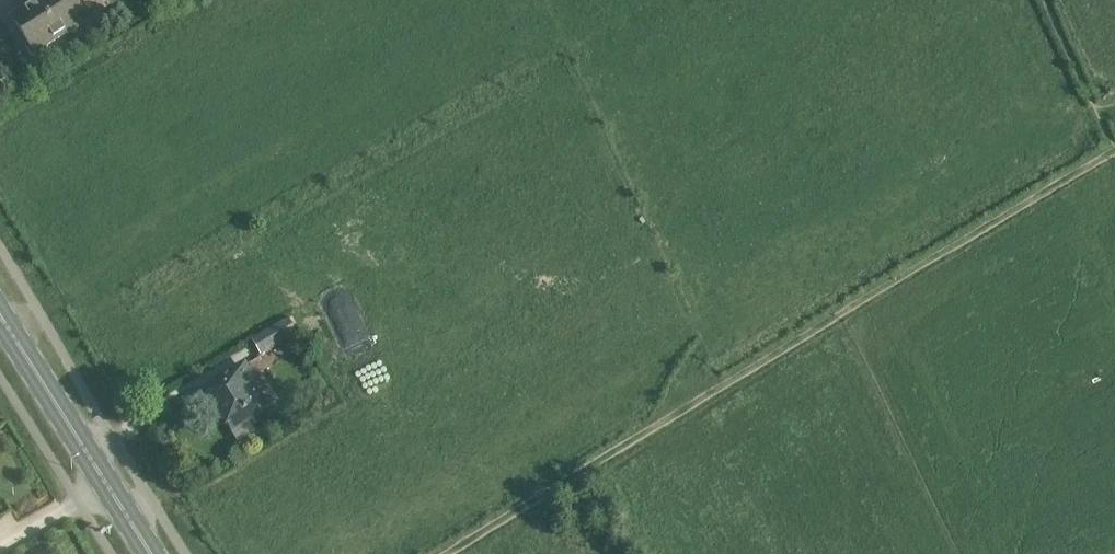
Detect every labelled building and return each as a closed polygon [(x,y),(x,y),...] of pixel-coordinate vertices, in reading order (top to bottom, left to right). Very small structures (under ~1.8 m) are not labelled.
[(88,22),(74,0),(25,0),(23,10),(12,17),(27,41),(24,49),(28,57),(38,58),(48,52),(49,46),(88,22)] [(258,359),(299,334),(290,320),(249,344),(258,359)] [(207,391),(234,433),(272,408),(245,367),(207,391)]
